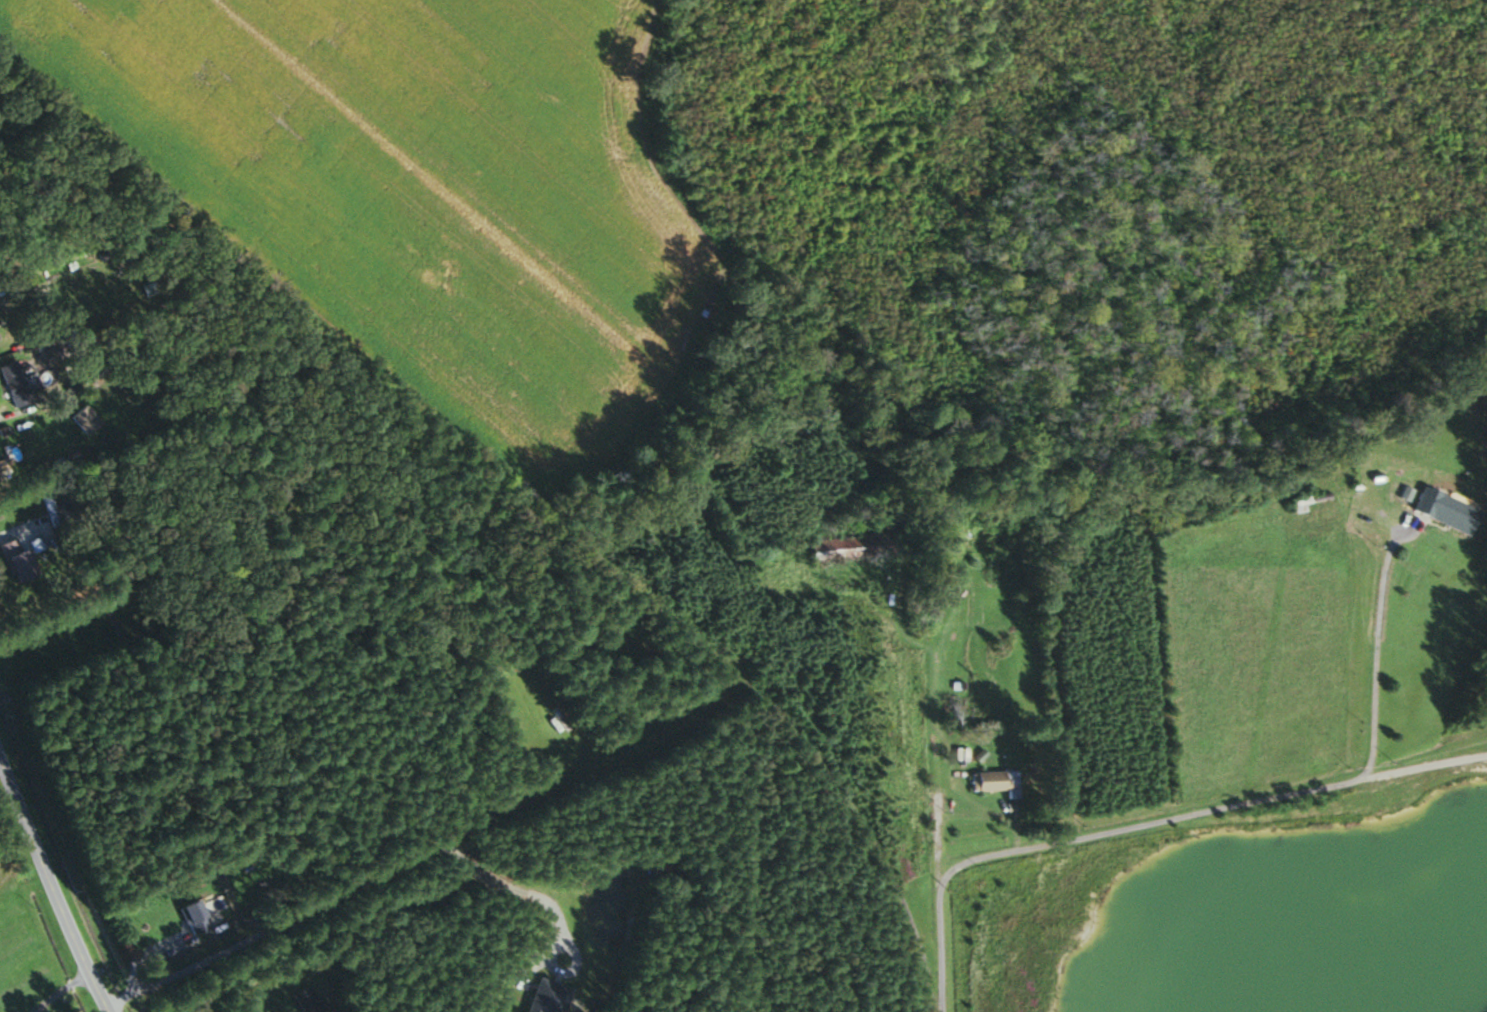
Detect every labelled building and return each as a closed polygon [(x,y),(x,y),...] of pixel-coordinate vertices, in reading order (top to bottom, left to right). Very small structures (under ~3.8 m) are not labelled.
[(13,361),(0,366),(0,380),(10,408),(28,401),(13,361)] [(45,383),(48,397),(70,391),(66,378),(45,383)] [(64,417),(82,437),(97,423),(80,403),(64,417)] [(1476,511),(1420,487),(1409,512),(1465,536),(1476,511)] [(1302,503),(1310,502),(1308,496),(1287,500),(1289,514),(1304,512),(1302,503)] [(807,541),(810,565),(892,557),(890,533),(807,541)] [(16,537),(0,543),(0,559),(10,583),(31,575),(16,537)] [(1016,799),(1016,771),(968,771),(968,792),(1004,791),(1004,799),(1016,799)] [(187,936),(206,927),(193,899),(174,908),(187,936)] [(566,988),(532,978),(522,1011),(559,1011),(566,988)]
